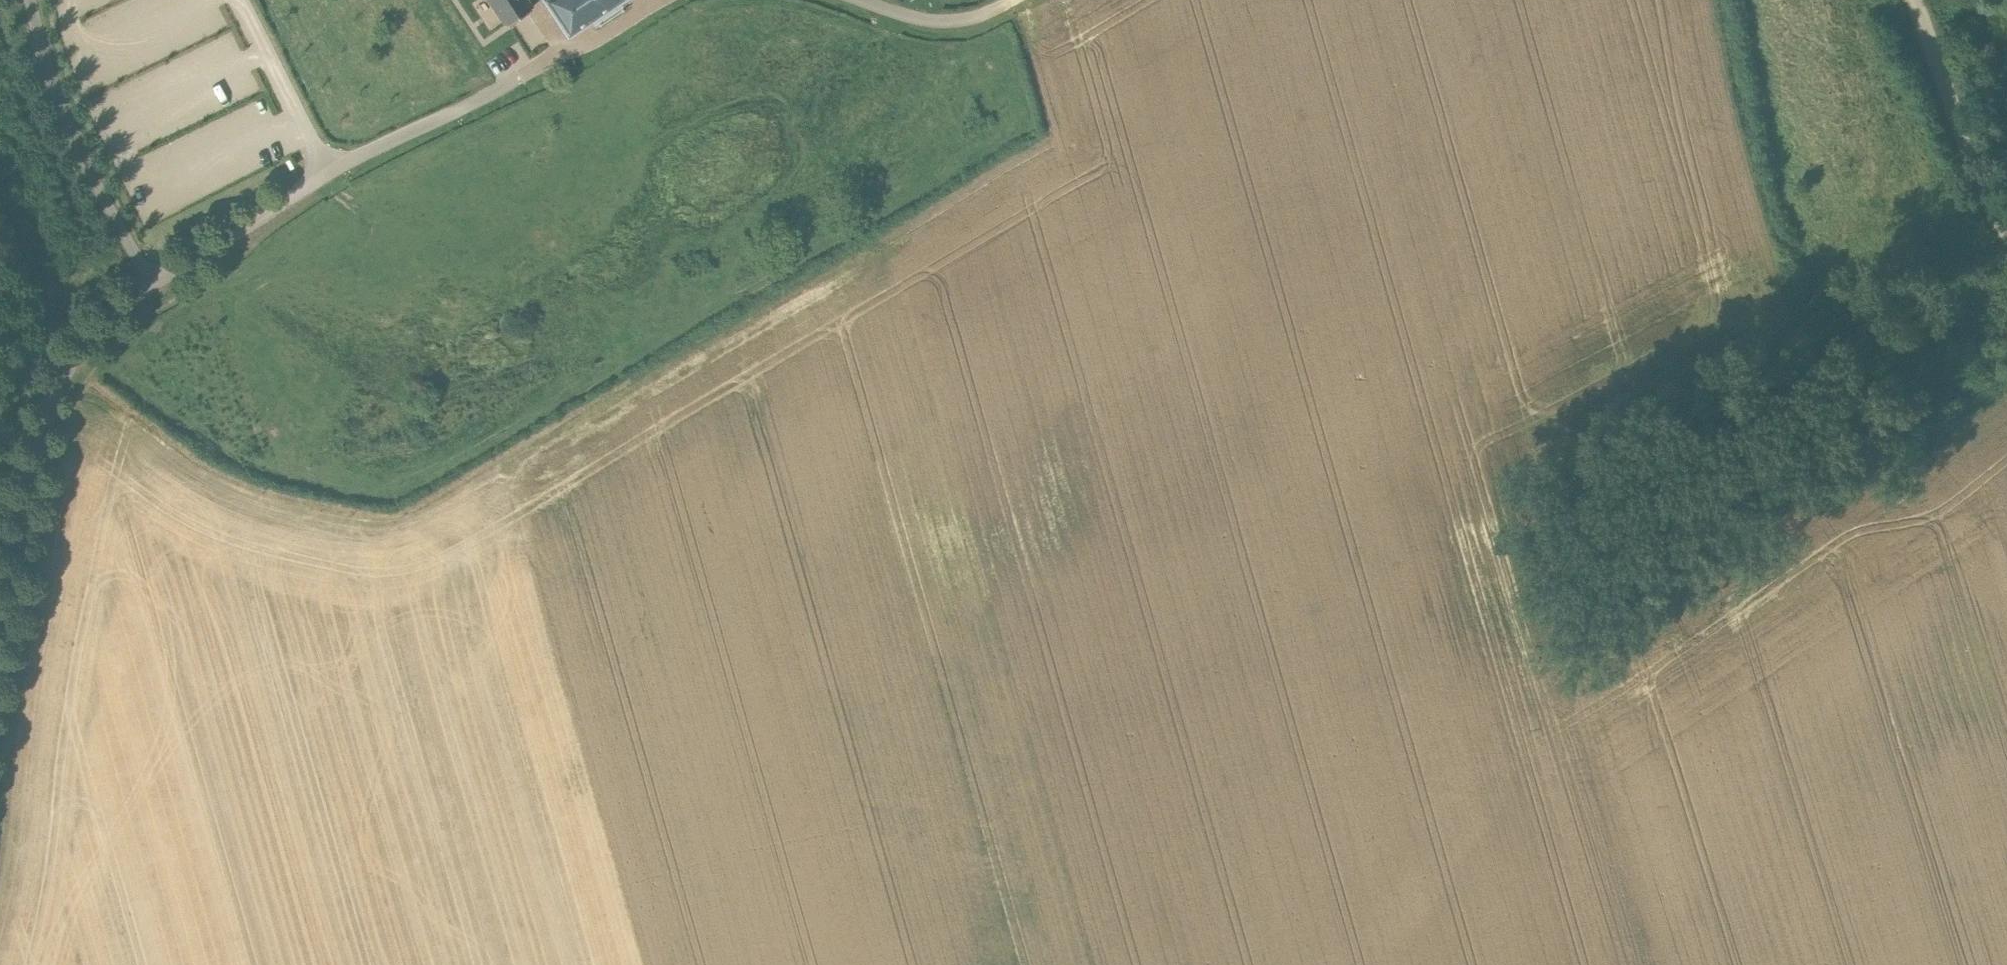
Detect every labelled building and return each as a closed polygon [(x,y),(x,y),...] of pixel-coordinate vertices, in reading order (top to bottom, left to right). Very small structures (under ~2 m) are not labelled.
[(506,25),(531,9),(531,8),(533,7),(528,0),(489,0),(506,25)] [(567,36),(622,0),(543,0),(567,36)]
